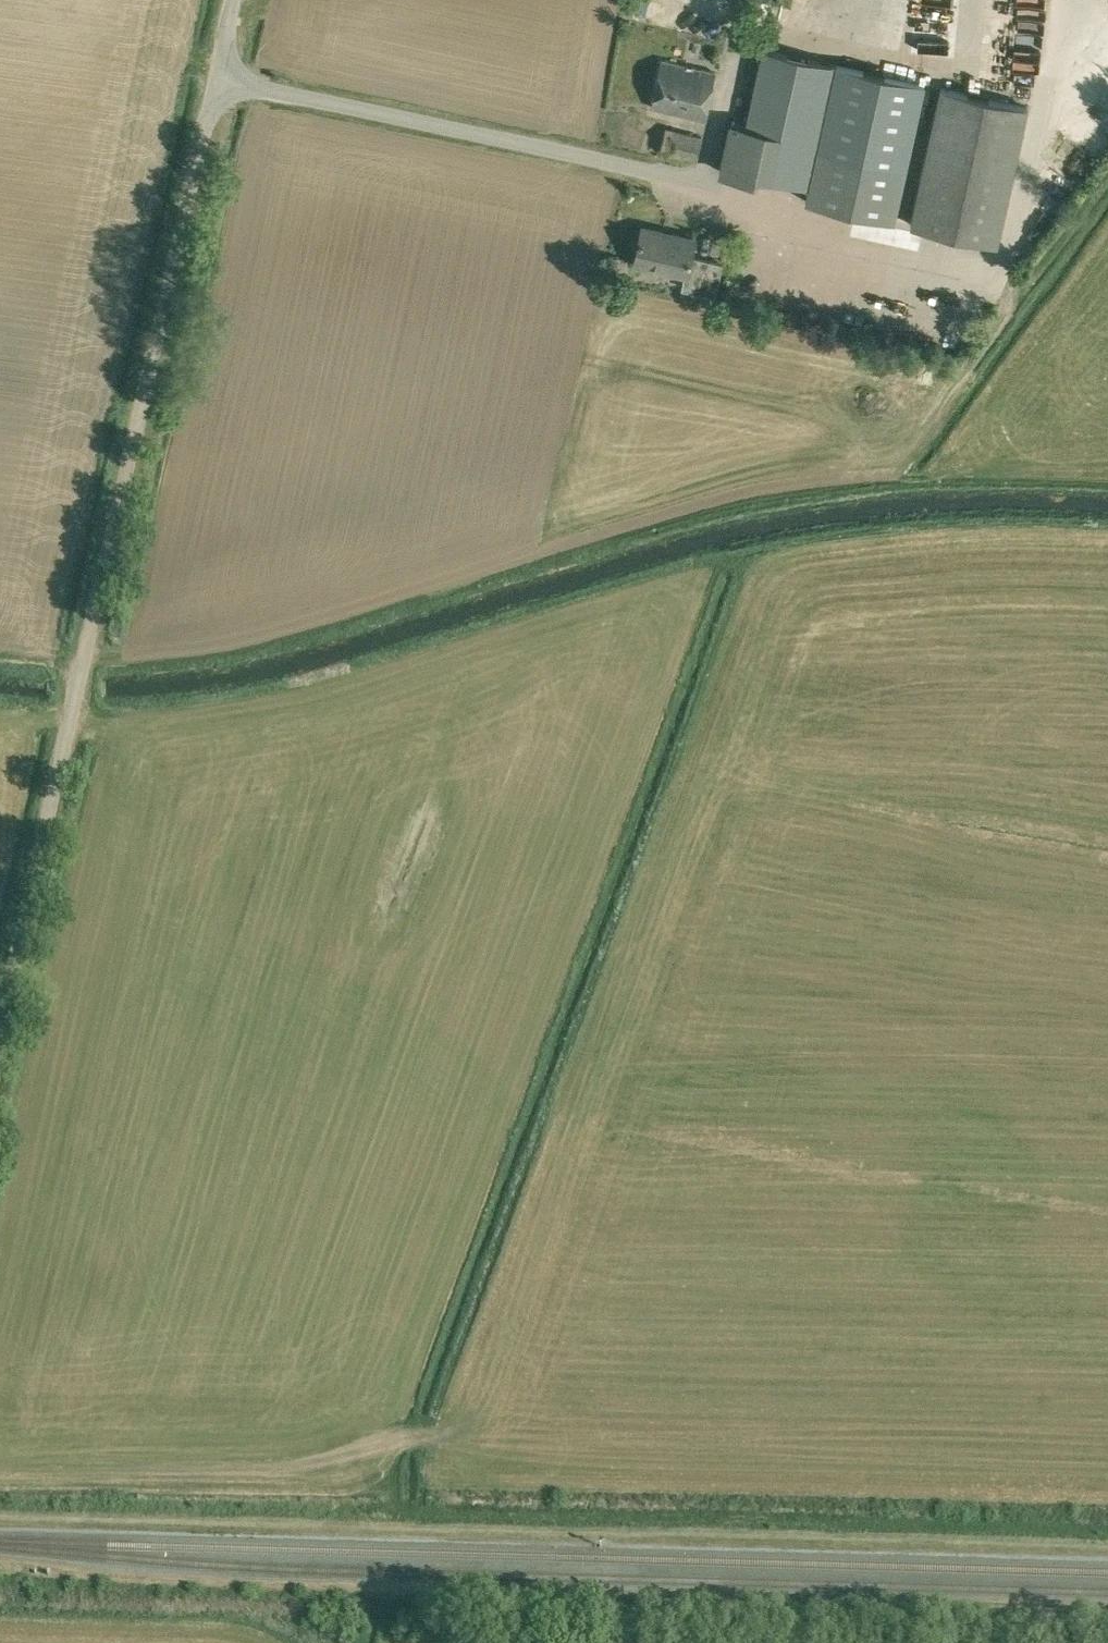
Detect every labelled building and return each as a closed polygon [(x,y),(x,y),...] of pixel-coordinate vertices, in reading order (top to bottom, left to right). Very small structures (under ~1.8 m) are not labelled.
[(781,22),(796,18),(793,5),(778,8),(781,22)] [(725,174),(754,180),(755,173),(808,185),(804,200),(895,220),(924,83),(763,48),(745,124),(730,121),(720,166),(725,174)] [(650,106),(703,118),(714,72),(661,59),(650,106)] [(909,224),(997,243),(1027,105),(939,86),(909,224)] [(659,152),(695,160),(701,135),(665,127),(659,152)] [(682,287),(715,295),(723,261),(689,254),(693,237),(640,225),(632,262),(685,274),(682,287)] [(878,240),(877,257),(908,258),(909,241),(878,240)]
